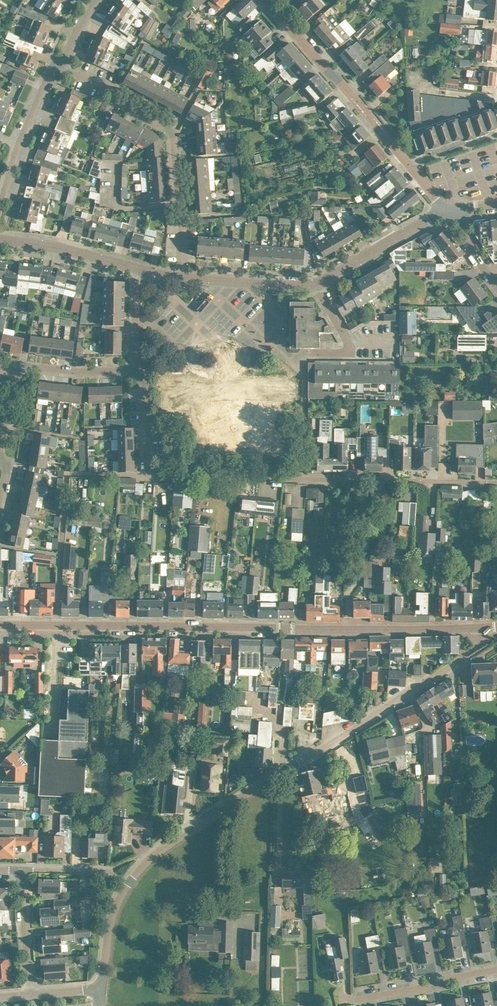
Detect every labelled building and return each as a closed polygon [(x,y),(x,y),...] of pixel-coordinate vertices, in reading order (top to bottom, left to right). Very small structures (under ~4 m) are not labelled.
[(63,11),(46,0),(40,10),(47,14),(55,19),(58,16),(59,17),(63,11)] [(46,0),(63,11),(67,5),(65,4),(67,1),(66,0),(46,0)] [(109,9),(126,21),(131,24),(141,10),(138,8),(137,7),(129,0),(120,0),(119,2),(117,1),(115,4),(114,3),(109,9)] [(191,5),(190,5),(195,10),(204,2),(206,0),(190,0),(191,5)] [(224,5),(229,0),(211,0),(209,3),(216,10),(217,9),(219,10),(224,5)] [(246,16),(256,7),(250,0),(242,0),(226,15),(231,21),(239,14),(244,18),(246,16)] [(318,0),(299,0),(297,2),(301,7),(297,11),(306,22),(320,10),(315,4),(319,0),(318,0)] [(496,21),(496,1),(487,0),(465,0),(463,17),(496,21)] [(141,2),(137,7),(138,8),(141,10),(147,16),(152,19),(156,15),(141,2)] [(19,9),(18,11),(17,13),(32,19),(38,8),(34,6),(33,8),(27,5),(25,8),(20,6),(19,9)] [(321,38),(321,39),(339,23),(332,15),(335,12),(331,8),(325,13),(315,22),(319,26),(314,30),(317,34),(316,35),(320,39),(321,38)] [(112,25),(108,31),(122,39),(125,32),(120,29),(126,21),(109,9),(105,15),(107,16),(104,19),(112,25)] [(446,23),(461,24),(461,16),(446,15),(446,23)] [(237,27),(238,29),(243,33),(252,22),(246,16),(237,27)] [(149,18),(143,26),(149,30),(154,21),(149,18)] [(34,20),(30,30),(48,39),(51,32),(49,31),(51,27),(34,20)] [(243,36),(247,41),(260,56),(273,44),(267,36),(271,32),(261,20),(243,36)] [(354,35),(359,42),(378,25),(373,20),(354,35)] [(167,23),(164,28),(170,32),(173,28),(167,23)] [(339,23),(321,39),(322,40),(321,41),(326,46),(327,45),(330,49),(331,47),(335,52),(351,38),(339,24),(339,23)] [(440,32),(459,34),(460,26),(440,24),(440,32)] [(164,28),(162,30),(165,32),(163,34),(168,38),(170,32),(164,28)] [(19,38),(17,44),(21,45),(25,47),(31,49),(33,44),(42,48),(44,44),(45,45),(48,39),(30,30),(25,41),(19,38)] [(485,45),(496,46),(496,32),(487,31),(475,30),(474,44),(485,45)] [(92,37),(89,44),(108,52),(112,41),(118,44),(122,39),(108,31),(104,38),(95,34),(93,38),(92,37)] [(21,45),(17,44),(9,40),(6,38),(4,44),(7,45),(7,46),(15,49),(13,53),(19,56),(16,62),(34,70),(37,63),(36,62),(37,58),(22,52),(25,47),(21,45)] [(340,55),(349,66),(365,52),(357,42),(351,47),(350,47),(340,55)] [(108,52),(89,44),(86,50),(88,51),(86,55),(92,57),(90,62),(113,73),(116,67),(108,64),(113,54),(108,52)] [(275,67),(281,73),(301,56),(290,44),(280,53),(274,46),(264,55),(265,56),(254,65),(260,71),(272,60),(276,65),(275,67)] [(485,45),(485,52),(477,51),(476,58),(484,59),(484,60),(496,61),(496,59),(496,46),(485,45)] [(402,49),(389,60),(391,62),(394,60),(396,63),(402,58),(402,49)] [(370,67),(374,72),(389,60),(383,54),(374,62),(365,52),(349,66),(358,77),(370,67)] [(163,53),(161,59),(166,62),(169,56),(163,53)] [(301,56),(281,73),(280,75),(285,81),(287,79),(292,85),(298,79),(299,79),(311,68),(301,56)] [(389,60),(374,72),(363,82),(368,88),(369,86),(378,97),(391,87),(384,79),(396,69),(391,62),(389,60)] [(173,72),(177,74),(183,64),(178,61),(173,72)] [(183,64),(177,74),(178,74),(177,77),(181,79),(182,77),(183,77),(188,67),(183,64)] [(226,65),(226,74),(236,74),(236,65),(226,65)] [(197,79),(194,85),(203,89),(212,72),(203,67),(199,73),(200,73),(197,79)] [(123,83),(133,88),(140,75),(130,69),(123,83)] [(11,80),(25,86),(29,76),(16,70),(11,80)] [(191,76),(197,79),(200,73),(199,73),(194,70),(191,76)] [(468,85),(473,85),(494,87),(496,73),(474,71),(474,77),(469,77),(468,85)] [(332,92),(317,74),(307,82),(307,83),(303,86),(319,104),(332,92)] [(133,88),(143,93),(150,80),(140,75),(133,88)] [(459,80),(441,78),(440,88),(458,90),(459,80)] [(143,93),(152,98),(159,85),(150,80),(143,93)] [(152,98),(162,104),(169,90),(159,85),(152,98)] [(291,96),(295,92),(290,86),(274,100),(279,106),(291,96)] [(60,95),(57,102),(76,110),(80,99),(86,102),(88,96),(75,90),(72,96),(63,92),(62,96),(60,95)] [(162,104),(171,109),(179,95),(169,90),(162,104)] [(477,138),(464,100),(419,94),(419,90),(407,90),(409,122),(411,126),(407,127),(410,134),(412,134),(413,134),(414,137),(412,137),(419,156),(430,152),(431,155),(466,143),(466,142),(477,138)] [(179,95),(171,109),(181,114),(189,100),(179,95)] [(477,101),(464,100),(477,138),(488,134),(488,132),(487,132),(477,101)] [(0,106),(0,122),(7,126),(15,107),(2,101),(0,106)] [(477,101),(487,132),(488,132),(496,129),(496,122),(492,107),(493,106),(492,103),(477,101)] [(63,116),(60,124),(73,130),(77,122),(71,119),(76,110),(57,102),(54,108),(56,108),(54,112),(63,116)] [(206,105),(205,108),(195,102),(186,118),(196,123),(211,114),(216,110),(206,105)] [(332,102),(322,110),(337,128),(342,134),(349,131),(351,129),(359,123),(346,108),(341,113),(332,102)] [(292,108),(295,118),(307,115),(316,113),(314,104),(307,106),(306,104),(292,108)] [(196,123),(197,135),(216,133),(215,122),(218,121),(217,109),(216,110),(211,114),(196,123)] [(106,129),(116,134),(123,119),(114,114),(106,129)] [(307,115),(295,118),(297,126),(309,123),(307,115)] [(116,134),(125,139),(133,124),(123,119),(116,134)] [(44,130),(41,137),(60,146),(60,145),(66,148),(73,130),(60,124),(57,131),(48,127),(46,131),(44,130)] [(136,144),(136,143),(143,130),(142,129),(133,124),(125,139),(136,144)] [(354,149),(370,136),(362,126),(345,139),(354,149)] [(136,143),(146,149),(162,137),(151,132),(150,134),(147,133),(148,130),(143,128),(142,129),(143,130),(136,143)] [(197,135),(198,145),(217,144),(216,133),(197,135)] [(324,145),(324,143),(335,142),(334,136),(316,138),(317,145),(324,145)] [(46,155),(45,160),(59,165),(62,166),(69,149),(66,148),(60,145),(60,146),(41,137),(39,143),(40,144),(39,148),(45,151),(44,153),(44,154),(46,155)] [(146,149),(147,160),(162,159),(164,159),(163,153),(161,153),(161,150),(163,150),(162,137),(146,149)] [(217,144),(198,145),(198,156),(218,155),(217,144)] [(367,157),(357,166),(355,163),(348,168),(356,178),(363,173),(365,176),(387,158),(376,144),(364,153),(367,157)] [(305,155),(304,149),(294,151),(295,157),(305,155)] [(191,160),(192,171),(209,169),(208,158),(191,160)] [(145,160),(146,171),(162,170),(162,159),(147,160),(145,160)] [(30,168),(28,176),(48,181),(49,174),(56,176),(58,171),(57,171),(59,165),(45,160),(42,167),(33,165),(32,169),(30,168)] [(95,161),(89,175),(98,179),(101,173),(101,163),(95,161)] [(370,186),(377,195),(402,176),(395,167),(383,177),(382,175),(370,186)] [(192,171),(193,182),(209,180),(209,169),(192,171)] [(146,171),(147,181),(163,180),(162,170),(146,171)] [(364,181),(369,186),(370,186),(382,175),(378,170),(364,181)] [(28,176),(26,182),(28,182),(27,186),(37,189),(35,194),(35,195),(49,199),(49,198),(60,201),(62,192),(51,189),(52,187),(46,186),(48,181),(28,176)] [(402,176),(377,195),(382,201),(394,191),(397,194),(409,185),(402,176)] [(147,181),(148,192),(164,191),(163,180),(147,181)] [(193,182),(194,192),(210,191),(209,180),(193,182)] [(71,187),(69,195),(76,197),(78,190),(71,187)] [(387,211),(387,212),(389,214),(394,220),(420,198),(413,189),(397,202),(387,211)] [(164,191),(148,192),(149,203),(165,202),(164,191)] [(194,192),(195,203),(211,202),(210,191),(194,192)] [(94,202),(96,203),(100,204),(100,195),(90,192),(88,198),(95,200),(94,202)] [(21,201),(19,208),(39,214),(39,213),(47,215),(49,204),(48,203),(49,199),(35,195),(35,194),(32,194),(31,199),(24,197),(23,201),(21,201)] [(313,204),(328,204),(328,194),(313,194),(313,204)] [(384,205),(385,206),(387,211),(397,202),(393,198),(384,205)] [(211,202),(195,203),(196,214),(212,213),(211,202)] [(384,205),(368,206),(381,221),(385,218),(389,214),(387,212),(387,211),(385,206),(384,205)] [(39,214),(19,208),(18,215),(19,215),(18,219),(32,223),(30,229),(41,232),(44,221),(37,219),(39,214)] [(354,218),(347,208),(343,211),(349,221),(354,218)] [(83,227),(90,229),(93,216),(82,213),(81,219),(74,217),(70,233),(81,236),(83,227)] [(94,239),(105,242),(109,226),(102,224),(104,218),(93,216),(90,229),(88,237),(94,239)] [(233,222),(233,217),(224,218),(224,226),(234,225),(233,222)] [(491,221),(490,218),(485,218),(485,219),(477,220),(473,225),(474,227),(474,226),(475,236),(477,236),(477,239),(481,244),(483,244),(483,247),(489,255),(490,255),(490,257),(494,264),(496,264),(496,259),(494,259),(493,243),(493,242),(491,221)] [(64,219),(63,221),(61,230),(67,232),(70,221),(64,219)] [(354,221),(344,227),(352,240),(362,235),(354,221)] [(125,238),(129,225),(122,223),(120,229),(109,226),(105,242),(116,245),(123,247),(125,238)] [(129,249),(140,252),(145,235),(134,232),(135,227),(129,225),(125,238),(131,240),(129,249)] [(344,227),(335,232),(343,246),(352,240),(344,227)] [(434,249),(437,254),(453,241),(445,230),(437,236),(432,230),(420,237),(424,244),(430,242),(435,248),(434,249)] [(145,235),(140,252),(152,255),(154,246),(160,248),(164,234),(158,232),(157,238),(145,235)] [(335,232),(325,238),(333,251),(343,246),(335,232)] [(211,258),(220,258),(221,239),(198,237),(197,257),(206,257),(206,260),(211,260),(211,258)] [(333,251),(325,238),(320,240),(318,237),(314,240),(316,243),(324,257),(333,251)] [(221,239),(220,258),(229,259),(228,262),(233,262),(234,259),(243,260),(244,241),(221,239)] [(437,254),(445,265),(453,263),(464,255),(453,241),(437,254)] [(249,262),(260,262),(261,246),(250,246),(249,262)] [(260,262),(270,263),(272,247),(261,246),(260,262)] [(270,263),(281,264),(282,248),(272,247),(270,263)] [(281,264),(292,265),(293,249),(282,248),(281,264)] [(293,249),(292,265),(303,266),(304,250),(293,249)] [(393,259),(392,259),(396,266),(399,271),(406,271),(406,272),(419,272),(425,272),(431,272),(435,272),(435,271),(436,271),(436,264),(406,263),(406,250),(393,251),(389,253),(393,259)] [(371,271),(370,271),(380,289),(381,288),(396,279),(391,269),(396,266),(392,259),(391,259),(379,266),(380,268),(372,273),(371,271)] [(10,284),(11,284),(12,271),(6,271),(7,262),(0,261),(0,286),(4,287),(4,284),(10,284)] [(28,289),(29,282),(31,265),(20,263),(19,272),(12,271),(11,284),(10,284),(9,294),(16,294),(16,293),(17,288),(28,289)] [(40,289),(46,290),(50,268),(43,267),(43,266),(31,265),(29,282),(41,284),(40,289)] [(54,286),(65,289),(69,272),(58,269),(58,270),(50,268),(46,290),(52,291),(54,286)] [(356,282),(358,286),(367,302),(383,293),(381,288),(380,289),(370,271),(371,273),(356,282)] [(454,272),(436,271),(435,271),(435,272),(435,279),(454,280),(454,272)] [(69,272),(65,289),(76,292),(74,298),(81,300),(82,295),(85,285),(87,277),(81,276),(81,275),(69,272)] [(91,274),(86,291),(92,293),(96,276),(91,274)] [(461,289),(454,294),(461,303),(468,299),(473,306),(479,301),(487,295),(474,278),(466,284),(460,288),(461,289)] [(106,301),(106,304),(124,304),(124,296),(127,296),(127,291),(124,291),(124,282),(107,282),(107,286),(105,286),(104,296),(104,301),(106,301)] [(358,286),(349,291),(357,305),(357,306),(358,307),(367,302),(358,286)] [(349,291),(348,289),(338,295),(340,298),(337,300),(339,304),(336,306),(342,317),(352,311),(351,309),(357,306),(357,305),(349,291)] [(105,326),(106,326),(119,326),(124,326),(124,318),(127,318),(127,313),(124,313),(124,304),(106,304),(106,308),(103,308),(103,322),(105,322),(105,326)] [(296,349),(301,349),(319,349),(319,341),(336,341),(338,343),(338,342),(324,318),(323,318),(325,322),(324,322),(315,322),(315,309),(312,309),(312,304),(291,304),(291,310),(294,310),(294,315),(291,315),(291,345),(296,345),(296,349)] [(454,315),(459,312),(455,307),(448,307),(454,315)] [(459,312),(471,330),(474,331),(477,330),(479,333),(487,334),(496,333),(496,315),(494,317),(492,314),(491,313),(487,312),(484,315),(481,312),(480,313),(475,307),(455,307),(459,312)] [(405,323),(402,323),(402,335),(415,335),(414,314),(405,314),(405,323)] [(1,344),(0,347),(0,349),(3,350),(3,351),(10,353),(13,337),(3,335),(4,332),(3,332),(5,325),(7,316),(1,315),(0,319),(0,344),(1,344)] [(354,321),(347,325),(350,330),(357,326),(354,321)] [(105,332),(105,343),(121,344),(122,332),(118,332),(119,326),(106,326),(106,332),(105,332)] [(486,335),(458,335),(458,337),(458,343),(462,343),(463,349),(485,349),(486,349),(486,335)] [(29,353),(29,350),(31,338),(25,336),(24,339),(13,337),(10,353),(17,354),(17,353),(21,354),(22,351),(29,353)] [(29,353),(40,354),(42,338),(31,337),(31,338),(29,350),(29,353)] [(40,354),(50,356),(53,340),(42,338),(40,354)] [(50,356),(61,357),(63,341),(53,340),(50,356)] [(63,341),(61,357),(72,359),(74,343),(63,341)] [(121,344),(105,343),(104,354),(121,355),(121,344)] [(403,364),(414,364),(414,352),(403,352),(403,364)] [(308,399),(329,399),(329,392),(323,392),(323,383),(329,383),(329,362),(329,365),(320,365),(320,363),(320,361),(315,361),(315,363),(309,363),(308,363),(308,399)] [(343,399),(343,361),(338,361),(338,363),(338,366),(329,365),(329,362),(329,383),(335,383),(335,392),(329,392),(329,399),(338,399),(338,395),(343,395),(343,399)] [(343,361),(343,399),(347,399),(357,399),(357,392),(351,392),(351,383),(357,383),(357,363),(357,366),(348,366),(348,363),(348,361),(343,361)] [(370,399),(371,399),(371,361),(366,361),(366,363),(366,366),(357,366),(357,363),(357,383),(363,383),(363,392),(357,392),(357,399),(366,399),(366,395),(371,396),(370,399)] [(371,361),(371,399),(375,399),(385,399),(385,392),(379,392),(379,384),(385,384),(385,363),(385,366),(376,366),(376,363),(376,361),(371,361)] [(385,392),(385,399),(394,399),(394,396),(399,396),(399,361),(394,361),(394,363),(394,366),(385,366),(385,363),(385,384),(391,384),(391,392),(385,392)] [(279,428),(279,411),(293,411),(293,368),(229,368),(159,368),(159,420),(179,420),(186,420),(191,420),(191,433),(191,460),(293,460),(293,428),(279,428)] [(37,399),(48,400),(50,384),(39,382),(37,399)] [(48,400),(59,401),(61,385),(50,384),(48,400)] [(59,401),(70,403),(72,386),(61,385),(59,401)] [(72,386),(70,403),(81,404),(83,388),(72,386)] [(110,387),(100,388),(100,403),(111,403),(110,387)] [(122,387),(110,387),(111,403),(122,402),(122,387)] [(100,403),(100,388),(88,388),(89,403),(100,403)] [(445,392),(445,400),(455,400),(455,392),(445,392)] [(482,402),(452,402),(452,418),(483,417),(482,402)] [(426,403),(427,415),(437,415),(436,403),(426,403)] [(439,414),(438,438),(448,438),(449,414),(439,414)] [(327,442),(332,442),(332,420),(320,420),(319,437),(327,438),(327,442)] [(483,424),(483,439),(496,435),(496,422),(483,424)] [(425,443),(423,445),(423,448),(416,448),(416,470),(417,470),(418,471),(420,472),(421,472),(423,471),(424,470),(430,471),(430,457),(437,457),(438,425),(427,425),(427,443),(425,443)] [(483,436),(483,427),(474,427),(474,436),(483,436)] [(117,429),(118,440),(133,439),(133,428),(117,429)] [(333,458),(333,471),(348,471),(348,461),(348,448),(348,444),(344,444),(345,429),(334,429),(334,445),(336,445),(336,448),(336,458),(333,458)] [(35,433),(33,444),(49,447),(50,436),(35,433)] [(332,471),(333,471),(333,458),(329,458),(329,449),(329,444),(327,444),(327,442),(327,438),(319,437),(318,437),(318,448),(317,458),(317,471),(332,471)] [(365,472),(383,472),(383,457),(377,457),(378,437),(365,437),(364,437),(357,437),(357,456),(357,454),(365,454),(365,456),(365,472)] [(118,440),(118,451),(134,450),(133,439),(118,440)] [(396,458),(396,468),(396,470),(410,470),(410,448),(399,448),(400,442),(397,439),(389,439),(389,458),(396,458)] [(33,444),(31,455),(47,457),(49,447),(33,444)] [(465,450),(456,450),(456,463),(458,463),(458,473),(475,473),(475,467),(485,468),(484,445),(465,444),(465,450)] [(118,451),(118,461),(134,461),(134,450),(118,451)] [(47,457),(31,455),(30,466),(45,469),(47,457)] [(134,461),(118,461),(119,473),(134,472),(134,461)] [(25,482),(40,485),(47,487),(50,476),(28,471),(25,482)] [(136,483),(136,479),(119,478),(119,487),(135,488),(135,494),(142,495),(143,484),(136,483)] [(25,482),(23,493),(38,496),(40,485),(25,482)] [(175,483),(173,507),(191,508),(193,483),(175,483)] [(441,497),(474,498),(474,490),(462,490),(462,486),(442,485),(441,497)] [(307,498),(317,499),(317,502),(323,502),(323,489),(307,488),(307,498)] [(23,493),(21,503),(36,507),(38,496),(23,493)] [(240,496),(238,512),(256,514),(258,498),(240,496)] [(258,498),(256,514),(277,516),(278,500),(258,498)] [(15,513),(34,517),(36,507),(21,503),(18,514),(15,513)] [(402,524),(405,524),(414,524),(416,504),(404,503),(402,524)] [(15,513),(12,524),(27,527),(30,517),(33,518),(34,517),(15,513)] [(102,516),(73,513),(72,525),(92,527),(91,532),(100,532),(102,516)] [(120,516),(118,529),(130,530),(131,517),(120,516)] [(292,520),(292,533),(304,534),(305,521),(292,520)] [(12,524),(10,534),(25,538),(27,527),(12,524)] [(210,527),(190,525),(187,551),(207,552),(210,527)] [(412,527),(400,526),(399,538),(411,539),(412,527)] [(437,527),(436,533),(436,540),(446,541),(447,528),(437,527)] [(436,540),(436,533),(419,532),(418,559),(434,560),(436,540)] [(25,538),(10,534),(8,545),(17,547),(23,549),(28,550),(31,539),(25,538)] [(65,545),(63,569),(76,570),(78,546),(65,545)] [(9,550),(1,549),(1,561),(9,560),(9,550)] [(22,561),(33,561),(34,554),(11,550),(10,570),(22,570),(22,561)] [(436,551),(435,561),(447,562),(448,552),(436,551)] [(480,572),(480,552),(468,552),(468,572),(472,572),(480,572)] [(148,562),(148,583),(158,584),(158,553),(151,553),(151,554),(148,554),(148,562)] [(33,561),(33,562),(51,564),(51,556),(34,554),(33,561)] [(136,555),(126,554),(126,579),(136,579),(136,555)] [(214,555),(205,554),(203,573),(213,573),(214,555)] [(221,568),(229,569),(230,556),(223,555),(221,568)] [(307,622),(323,622),(323,595),(324,578),(323,578),(324,560),(316,560),(316,592),(314,592),(314,595),(314,604),(307,604),(307,622)] [(139,565),(139,583),(148,583),(148,562),(139,562),(139,565)] [(365,562),(364,587),(377,588),(377,566),(378,563),(365,562)] [(168,617),(184,617),(185,588),(185,580),(185,578),(175,578),(175,564),(168,564),(167,578),(166,587),(173,587),(172,595),(174,595),(174,603),(168,603),(168,617)] [(262,577),(272,579),(274,566),(263,565),(262,577)] [(377,588),(376,594),(386,594),(390,594),(391,594),(391,591),(391,589),(391,584),(391,581),(389,581),(390,566),(377,566),(377,588)] [(79,580),(87,580),(88,571),(80,570),(79,580)] [(480,588),(480,572),(472,572),(472,588),(480,588)] [(89,607),(89,617),(103,617),(104,602),(110,602),(110,601),(110,593),(112,573),(102,573),(101,593),(89,593),(89,604),(89,607)] [(243,575),(241,594),(248,594),(250,576),(243,575)] [(248,594),(248,605),(254,605),(255,595),(258,595),(259,577),(250,576),(248,594)] [(323,595),(323,622),(339,622),(339,604),(330,604),(330,595),(331,578),(324,578),(323,595)] [(209,579),(209,588),(217,588),(217,579),(209,579)] [(185,588),(184,617),(195,618),(195,600),(191,600),(191,580),(185,580),(185,588)] [(489,619),(489,609),(492,587),(485,586),(484,602),(476,602),(477,609),(477,619),(478,619),(480,620),(483,620),(485,619),(486,619),(486,620),(489,619)] [(62,616),(79,617),(79,602),(74,602),(74,588),(68,587),(62,587),(62,601),(62,616)] [(278,602),(278,618),(294,618),(294,604),(296,604),(298,589),(289,588),(288,602),(278,602)] [(436,616),(447,616),(448,604),(448,588),(439,588),(439,598),(436,598),(436,616)] [(40,600),(40,616),(53,616),(53,601),(55,601),(55,590),(42,589),(41,600),(40,600)] [(30,616),(40,616),(40,600),(34,600),(34,590),(19,590),(19,612),(30,612),(30,616)] [(137,617),(149,617),(149,600),(143,600),(143,592),(137,592),(137,617)] [(149,600),(149,617),(163,617),(163,592),(149,592),(149,600)] [(8,616),(8,601),(3,601),(3,593),(0,593),(0,616),(8,616)] [(110,601),(110,602),(109,610),(116,610),(116,617),(129,617),(130,601),(123,601),(123,593),(116,593),(110,593),(110,601)] [(414,593),(414,604),(420,605),(420,609),(414,609),(414,622),(429,622),(429,620),(429,617),(429,612),(429,594),(420,594),(414,593)] [(452,620),(472,620),(472,610),(472,604),(472,594),(469,594),(459,593),(459,594),(456,594),(455,600),(455,604),(452,604),(452,620)] [(370,617),(370,622),(383,622),(384,611),(390,611),(390,594),(386,594),(386,606),(383,606),(371,606),(370,617)] [(260,602),(258,602),(258,608),(258,618),(278,618),(278,602),(278,595),(260,595),(260,602)] [(393,622),(414,622),(414,609),(401,609),(401,607),(403,607),(403,596),(392,596),(392,607),(394,607),(394,609),(393,609),(393,622)] [(203,618),(223,618),(223,603),(215,603),(215,598),(207,598),(207,603),(204,603),(203,618)] [(354,618),(370,617),(371,606),(370,602),(360,602),(360,598),(353,599),(354,618)] [(228,605),(228,608),(228,618),(243,618),(243,599),(233,599),(233,605),(228,605)] [(381,653),(390,653),(390,640),(390,636),(370,637),(370,651),(381,651),(381,653)] [(420,655),(421,665),(425,665),(426,663),(426,655),(438,654),(438,651),(442,651),(442,654),(459,654),(459,636),(442,636),(442,637),(420,637),(420,655)] [(406,655),(420,655),(420,637),(406,637),(406,655)] [(180,639),(171,638),(168,672),(178,673),(177,675),(188,676),(190,656),(190,652),(178,651),(180,639)] [(306,664),(311,664),(311,638),(295,638),(295,651),(306,652),(306,664)] [(311,638),(311,664),(317,664),(317,660),(327,660),(327,652),(327,638),(311,638)] [(142,649),(142,654),(142,660),(153,661),(153,669),(163,668),(163,657),(166,657),(165,655),(166,654),(167,649),(167,639),(148,639),(142,639),(142,649)] [(190,652),(190,656),(191,656),(190,669),(196,669),(204,669),(205,651),(205,641),(198,640),(198,639),(194,639),(193,640),(192,640),(191,652),(190,652)] [(225,684),(234,684),(235,684),(236,672),(231,672),(231,668),(231,654),(231,649),(231,639),(213,639),(213,649),(213,663),(222,663),(222,668),(225,668),(225,684)] [(260,648),(260,640),(239,639),(239,657),(240,669),(260,670),(260,648)] [(280,640),(260,640),(260,648),(263,648),(263,654),(264,654),(263,666),(279,666),(280,653),(280,640)] [(294,641),(282,640),(281,658),(286,658),(286,672),(293,672),(294,641)] [(345,640),(343,640),(331,640),(331,650),(332,665),(345,664),(345,650),(345,640)] [(368,640),(348,640),(348,650),(349,659),(357,659),(357,665),(367,665),(366,689),(377,689),(378,657),(368,657),(368,650),(368,640)] [(390,640),(390,653),(390,654),(390,660),(397,660),(397,662),(406,662),(406,658),(404,658),(403,640),(399,640),(390,640)] [(101,661),(102,644),(91,644),(90,662),(80,661),(80,675),(91,675),(91,671),(101,671),(101,675),(107,675),(106,666),(101,666),(101,661)] [(101,661),(112,661),(112,674),(121,674),(121,661),(121,654),(121,644),(102,644),(101,661)] [(129,675),(136,675),(136,663),(136,645),(123,644),(123,675),(122,679),(122,689),(129,689),(129,675)] [(14,668),(24,668),(24,647),(10,647),(10,662),(14,662),(14,668)] [(38,648),(24,647),(24,668),(30,668),(30,665),(38,665),(38,662),(38,648)] [(471,664),(472,674),(473,692),(496,691),(496,663),(471,664)] [(400,671),(389,671),(388,685),(399,686),(400,671)] [(210,674),(204,673),(202,673),(201,697),(209,698),(210,674)] [(167,679),(167,675),(160,674),(158,688),(166,689),(167,679)] [(436,687),(434,687),(449,711),(454,708),(448,697),(452,694),(455,692),(454,688),(451,679),(445,683),(444,681),(436,687)] [(459,685),(459,696),(467,696),(466,684),(459,685)] [(268,707),(276,708),(278,688),(270,687),(268,707)] [(434,688),(424,694),(432,706),(438,703),(444,713),(441,714),(446,723),(449,722),(454,719),(449,711),(434,688)] [(39,796),(85,798),(89,707),(89,697),(93,697),(94,691),(61,689),(59,740),(41,740),(40,776),(39,785),(39,796)] [(432,706),(424,694),(415,699),(421,707),(432,726),(437,723),(428,708),(432,706)] [(173,714),(164,713),(163,726),(172,726),(184,727),(185,714),(186,701),(174,700),(173,714)] [(299,719),(307,720),(308,703),(300,703),(299,719)] [(308,703),(307,720),(313,720),(315,704),(308,703)] [(208,705),(200,704),(197,733),(205,734),(208,705)] [(251,724),(252,706),(233,706),(232,723),(251,724)] [(418,721),(413,706),(396,712),(402,727),(418,721)] [(322,726),(353,720),(351,707),(324,713),(322,726)] [(284,708),(284,716),(283,726),(291,726),(292,708),(284,708)] [(24,718),(43,718),(43,709),(24,709),(24,718)] [(256,766),(259,766),(269,767),(273,723),(259,722),(256,766)] [(440,727),(441,743),(450,743),(449,722),(440,727)] [(421,738),(418,730),(404,736),(407,743),(421,738)] [(424,734),(425,775),(442,774),(440,734),(424,734)] [(396,747),(394,738),(382,741),(381,737),(369,740),(370,746),(368,746),(372,763),(394,757),(398,771),(406,769),(405,758),(405,745),(396,747)] [(216,739),(216,747),(219,747),(218,755),(227,755),(228,740),(216,739)] [(104,764),(114,764),(115,748),(104,747),(104,764)] [(0,764),(5,769),(6,774),(7,774),(7,782),(24,782),(25,772),(27,772),(27,763),(21,757),(19,759),(13,752),(0,764)] [(163,760),(162,768),(176,769),(177,762),(163,760)] [(201,790),(217,792),(218,779),(220,780),(222,766),(203,764),(201,790)] [(112,767),(106,767),(104,786),(110,787),(112,767)] [(297,775),(299,785),(302,797),(321,793),(326,813),(346,809),(346,807),(344,797),(333,800),(328,778),(321,780),(319,771),(319,770),(319,769),(296,774),(297,775)] [(171,792),(164,791),(161,814),(173,813),(173,812),(182,813),(186,773),(173,772),(171,792)] [(29,776),(29,784),(39,785),(40,776),(29,776)] [(419,783),(409,784),(411,812),(421,812),(419,783)] [(454,790),(451,790),(451,794),(454,794),(454,806),(461,806),(461,784),(453,784),(454,790)] [(19,802),(20,788),(0,787),(0,801),(19,802)] [(90,789),(90,796),(109,797),(110,790),(90,789)] [(15,834),(15,826),(18,826),(19,819),(23,819),(23,811),(0,810),(0,833),(15,834)] [(45,856),(49,856),(49,858),(56,858),(56,856),(63,856),(63,844),(71,845),(72,815),(60,815),(60,832),(58,832),(55,835),(55,837),(46,837),(45,856)] [(116,818),(116,821),(114,842),(118,842),(119,845),(124,845),(126,843),(130,843),(131,834),(151,835),(153,822),(132,820),(116,818)] [(377,819),(362,828),(374,849),(390,839),(377,819)] [(108,846),(109,831),(96,831),(96,832),(89,832),(89,839),(81,839),(80,856),(82,857),(82,858),(87,859),(87,857),(96,857),(97,846),(108,846)] [(14,857),(14,844),(29,845),(28,851),(38,851),(38,837),(5,836),(5,839),(0,839),(0,858),(1,858),(2,857),(3,856),(14,857)] [(374,884),(374,885),(391,873),(390,873),(385,865),(376,871),(369,876),(374,884)] [(303,919),(312,919),(312,915),(311,886),(311,882),(310,872),(283,873),(283,883),(283,888),(303,887),(304,905),(302,905),(303,919)] [(348,896),(348,904),(360,904),(360,896),(362,896),(361,875),(344,876),(345,896),(348,896)] [(56,894),(61,894),(61,880),(39,879),(38,893),(43,893),(42,899),(40,899),(40,900),(50,899),(58,898),(56,898),(56,894)] [(95,881),(87,881),(86,898),(94,898),(95,881)] [(0,889),(0,931),(9,931),(9,925),(3,925),(3,914),(5,915),(5,909),(7,909),(7,889),(0,889)] [(54,901),(54,908),(40,909),(41,925),(60,924),(59,916),(63,915),(64,914),(64,911),(71,911),(70,899),(54,901)] [(270,905),(270,927),(279,927),(279,905),(270,905)] [(312,915),(312,919),(312,928),(318,928),(326,919),(325,913),(312,915)] [(462,956),(459,944),(466,943),(464,929),(462,915),(452,917),(453,923),(454,923),(453,925),(454,927),(450,928),(447,931),(448,938),(443,939),(447,958),(462,956)] [(487,939),(494,938),(490,916),(479,918),(482,932),(471,934),(473,943),(475,953),(489,950),(487,939)] [(188,943),(189,943),(193,943),(193,945),(206,945),(206,943),(219,943),(219,952),(232,952),(232,933),(220,932),(220,931),(213,931),(213,924),(203,924),(203,927),(189,926),(188,943)] [(42,938),(43,954),(62,952),(61,944),(65,944),(66,942),(66,940),(75,939),(74,928),(46,931),(47,938),(42,938)] [(426,942),(415,944),(417,954),(419,964),(434,961),(431,949),(438,948),(437,938),(435,928),(424,930),(426,942)] [(244,959),(258,960),(259,933),(245,932),(244,959)] [(403,955),(410,953),(407,936),(396,938),(398,947),(387,949),(391,969),(406,966),(403,955)] [(327,960),(331,981),(345,978),(341,958),(348,957),(347,951),(344,937),(334,939),(336,952),(328,953),(329,960),(327,960)] [(376,960),(383,959),(380,945),(367,947),(368,953),(360,954),(363,974),(378,971),(376,960)] [(10,980),(8,960),(8,955),(8,952),(0,953),(0,981),(10,980)] [(89,963),(89,955),(79,956),(80,964),(89,963)] [(44,966),(45,971),(45,979),(66,978),(65,965),(69,964),(68,957),(49,958),(49,959),(50,959),(50,965),(44,966)] [(492,1003),(490,992),(470,996),(469,996),(471,1005),(496,1005),(496,1003),(492,1003)] [(462,997),(447,1000),(449,1005),(464,1005),(462,997)]
